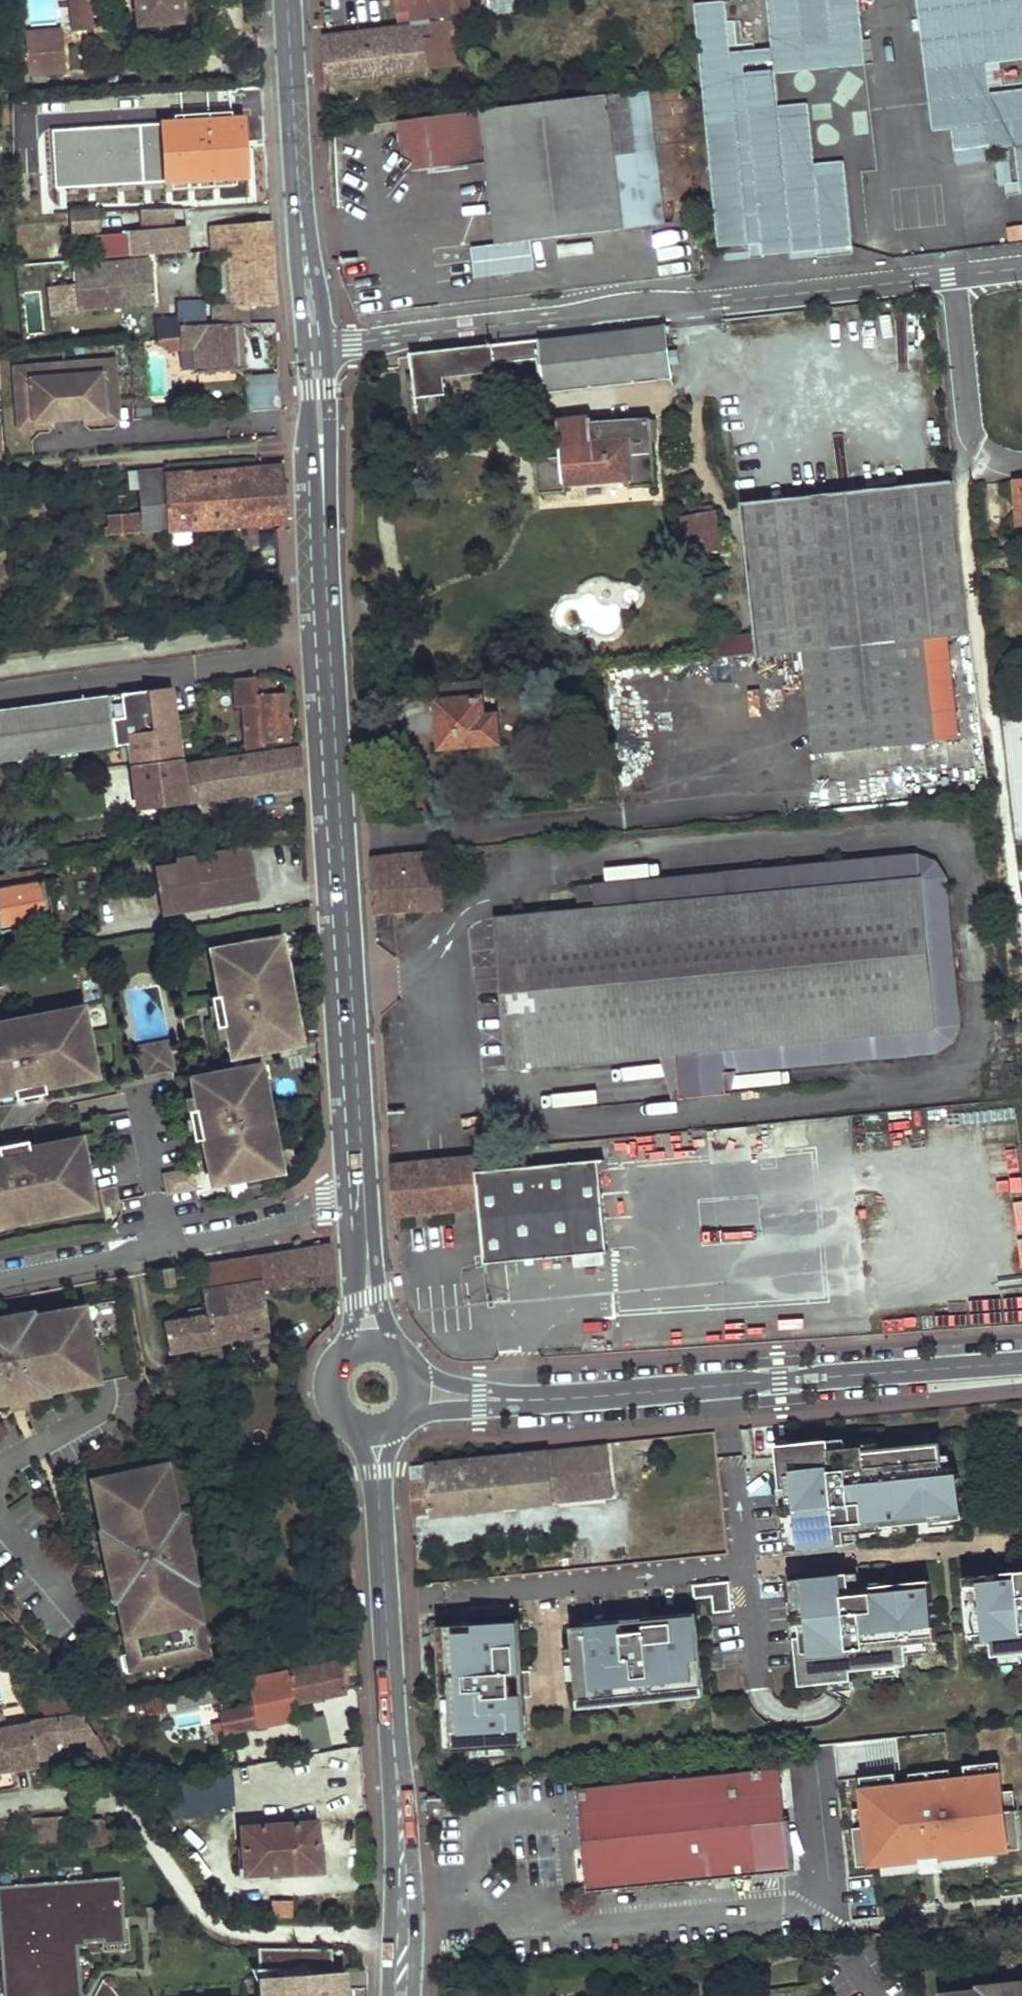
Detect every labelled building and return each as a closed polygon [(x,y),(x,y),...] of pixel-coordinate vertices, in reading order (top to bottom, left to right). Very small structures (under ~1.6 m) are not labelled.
[(66,24),(90,23),(88,0),(65,0),(66,24)] [(137,24),(145,24),(145,32),(178,29),(177,22),(184,22),(182,0),(136,0),(137,24)] [(400,10),(412,9),(414,24),(430,22),(456,19),(454,0),(399,0),(400,10)] [(707,40),(709,61),(713,106),(719,179),(725,241),(766,237),(767,249),(857,241),(850,168),(820,171),(814,98),(782,100),(779,66),(778,55),(748,58),(747,48),(746,36),(734,38),(731,0),(704,0),(707,40)] [(777,33),(867,24),(865,0),(774,0),(777,33)] [(996,88),(992,57),(1021,53),(1021,0),(924,0),(932,65),(940,124),(959,122),(962,146),(1003,141),(1021,139),(1021,148),(1021,84),(996,88)] [(430,22),(435,68),(463,64),(456,19),(430,22)] [(325,34),(331,81),(435,68),(430,22),(414,24),(325,34)] [(777,33),(746,36),(747,48),(777,45),(778,55),(779,66),(869,49),(867,24),(777,33)] [(69,27),(43,29),(44,40),(69,39),(69,27)] [(43,29),(30,29),(33,70),(71,68),(69,39),(44,40),(43,29)] [(529,237),(625,225),(614,151),(641,147),(632,93),(631,87),(397,120),(403,172),(486,161),(497,243),(471,246),(475,276),(533,268),(529,237)] [(682,87),(632,93),(641,147),(660,145),(660,148),(686,144),(682,87)] [(212,138),(112,142),(114,192),(214,190),(212,138)] [(614,151),(625,225),(669,218),(660,148),(660,145),(641,147),(614,151)] [(98,214),(73,215),(74,235),(98,234),(98,214)] [(999,216),(1001,228),(1021,226),(1021,214),(999,216)] [(228,274),(230,297),(249,305),(274,303),(269,221),(211,224),(213,248),(223,247),(224,258),(226,275),(228,274)] [(128,232),(92,235),(93,257),(142,254),(186,251),(185,227),(128,230),(128,232)] [(223,247),(213,248),(215,259),(224,258),(223,247)] [(152,263),(187,260),(186,251),(142,254),(143,260),(75,267),(76,284),(78,308),(154,301),(152,263)] [(48,287),(49,311),(78,308),(76,284),(48,287)] [(179,336),(180,348),(193,347),(195,373),(245,368),(242,326),(251,325),(249,305),(230,297),(212,299),(213,321),(208,321),(179,323),(179,336)] [(208,321),(205,298),(177,301),(177,316),(157,318),(158,338),(179,336),(179,323),(208,321)] [(415,352),(419,397),(447,394),(445,376),(496,368),(496,358),(543,355),(547,389),(672,374),(668,322),(415,352)] [(108,358),(73,360),(74,373),(109,370),(108,358)] [(73,360),(57,362),(61,413),(76,412),(76,417),(97,415),(97,411),(112,410),(109,370),(74,373),(73,360)] [(61,413),(57,362),(42,363),(43,375),(8,378),(11,418),(26,417),(27,420),(48,419),(47,415),(61,413)] [(43,375),(42,363),(7,366),(8,378),(43,375)] [(246,409),(279,408),(278,371),(246,372),(246,409)] [(97,415),(76,417),(76,423),(113,420),(112,410),(97,411),(97,415)] [(48,425),(48,419),(27,420),(26,417),(11,418),(12,428),(48,425)] [(564,457),(538,460),(541,495),(572,492),(572,482),(634,477),(635,485),(663,482),(661,472),(659,472),(653,417),(593,424),(593,419),(561,422),(564,457)] [(163,473),(167,527),(288,519),(285,466),(254,467),(254,471),(218,474),(217,471),(187,473),(187,470),(163,473)] [(141,471),(145,529),(167,527),(163,473),(162,469),(141,471)] [(110,514),(111,524),(106,524),(107,532),(145,529),(141,471),(128,472),(130,511),(110,514)] [(756,499),(772,649),(810,645),(927,633),(939,632),(952,630),(975,628),(959,481),(959,478),(756,499)] [(697,507),(702,541),(730,537),(727,501),(697,507)] [(151,607),(152,624),(163,623),(161,607),(151,607)] [(938,735),(963,732),(952,630),(939,632),(927,633),(938,735)] [(821,747),(938,735),(927,633),(810,645),(821,747)] [(743,637),(745,652),(764,650),(762,635),(743,637)] [(729,638),(731,654),(745,652),(743,637),(729,638)] [(244,704),(246,750),(264,747),(264,742),(289,738),(286,691),(277,692),(276,677),(253,679),(254,694),(260,694),(260,704),(244,704)] [(436,683),(442,747),(501,742),(500,713),(489,715),(485,678),(436,683)] [(172,686),(102,696),(103,702),(111,701),(112,705),(124,703),(127,727),(168,722),(164,694),(173,692),(172,686)] [(173,692),(164,694),(168,722),(127,727),(124,703),(112,705),(111,701),(103,702),(102,696),(0,709),(0,761),(110,747),(110,745),(125,744),(128,767),(177,760),(182,759),(173,692)] [(178,767),(183,801),(303,783),(303,770),(302,748),(178,767)] [(130,777),(133,796),(135,808),(183,801),(178,767),(177,760),(128,767),(130,777)] [(108,777),(111,799),(133,796),(130,777),(117,779),(116,776),(108,777)] [(30,845),(34,862),(47,860),(43,843),(30,845)] [(249,848),(237,850),(246,900),(257,898),(249,848)] [(600,906),(498,917),(513,1066),(662,1051),(679,1049),(684,1095),(731,1090),(729,1073),(741,1071),(935,1049),(956,1041),(963,1022),(957,968),(929,971),(927,928),(953,926),(948,876),(938,856),(918,849),(598,883),(600,906)] [(155,877),(161,914),(246,900),(237,850),(162,863),(164,875),(155,877)] [(417,853),(420,910),(444,908),(440,851),(417,853)] [(374,885),(376,913),(420,910),(417,853),(372,855),(374,885)] [(162,863),(152,865),(155,877),(164,875),(162,863)] [(41,881),(22,885),(19,869),(0,873),(0,930),(48,923),(48,917),(52,916),(48,895),(44,896),(41,881)] [(953,926),(927,928),(929,971),(957,968),(953,926)] [(278,935),(260,939),(261,944),(267,943),(275,948),(277,960),(283,959),(278,935)] [(296,1026),(283,959),(277,960),(275,948),(267,943),(261,944),(230,950),(224,951),(219,959),(221,971),(215,972),(219,996),(210,998),(212,1007),(220,1005),(223,1018),(214,1019),(215,1029),(226,1027),(228,1039),(231,1057),(293,1045),(289,1028),(296,1027),(296,1026)] [(211,949),(215,972),(221,971),(219,959),(224,951),(230,950),(229,945),(211,949)] [(220,1005),(212,1007),(214,1019),(223,1018),(220,1005)] [(82,1009),(56,1014),(57,1020),(70,1017),(78,1023),(79,1028),(85,1027),(82,1009)] [(13,1092),(15,1100),(24,1098),(22,1090),(35,1087),(36,1096),(45,1094),(43,1084),(68,1079),(67,1073),(80,1070),(85,1062),(84,1056),(79,1028),(78,1023),(70,1017),(57,1020),(56,1014),(0,1024),(0,1095),(13,1092)] [(497,1014),(478,1019),(488,1060),(508,1055),(497,1014)] [(302,1040),(299,1025),(296,1026),(296,1027),(289,1028),(293,1045),(299,1044),(302,1040)] [(226,1027),(215,1029),(218,1041),(228,1039),(226,1027)] [(166,1043),(155,1045),(161,1070),(172,1068),(166,1043)] [(155,1045),(150,1046),(155,1071),(161,1070),(155,1045)] [(150,1046),(141,1048),(146,1073),(155,1071),(150,1046)] [(679,1049),(662,1051),(676,1095),(684,1095),(679,1049)] [(68,1079),(94,1073),(90,1055),(84,1056),(85,1062),(80,1070),(67,1073),(68,1079)] [(259,1067),(253,1068),(256,1085),(262,1083),(262,1084),(265,1084),(262,1069),(259,1067)] [(256,1085),(253,1068),(191,1079),(194,1097),(197,1109),(187,1112),(189,1120),(198,1119),(200,1131),(191,1133),(193,1142),(203,1140),(207,1164),(213,1163),(215,1175),(224,1180),(230,1179),(260,1173),(266,1172),(271,1164),(269,1152),(275,1151),(262,1084),(262,1083),(256,1085)] [(736,1089),(741,1071),(729,1073),(731,1090),(736,1089)] [(22,1090),(24,1098),(36,1096),(35,1087),(22,1090)] [(185,1099),(187,1112),(197,1109),(194,1097),(185,1099)] [(1013,1104),(937,1107),(938,1139),(982,1138),(984,1183),(1016,1182),(1013,1104)] [(198,1119),(189,1120),(191,1133),(200,1131),(198,1119)] [(67,1213),(65,1206),(79,1204),(84,1196),(83,1190),(77,1162),(76,1156),(68,1151),(55,1153),(54,1147),(29,1152),(27,1142),(18,1143),(19,1152),(7,1154),(5,1146),(0,1147),(0,1225),(67,1213)] [(80,1142),(54,1147),(55,1153),(68,1151),(76,1156),(77,1162),(84,1161),(80,1142)] [(18,1143),(5,1146),(7,1154),(19,1152),(18,1143)] [(260,1173),(261,1178),(280,1174),(275,1151),(269,1152),(271,1164),(266,1172),(260,1173)] [(391,1163),(395,1214),(480,1207),(481,1206),(486,1263),(608,1253),(600,1159),(475,1169),(474,1156),(391,1163)] [(213,1163),(207,1164),(212,1187),(231,1184),(230,1179),(224,1180),(215,1175),(213,1163)] [(65,1206),(67,1213),(92,1208),(89,1189),(83,1190),(84,1196),(79,1204),(65,1206)] [(194,1267),(203,1315),(162,1323),(167,1352),(268,1330),(261,1290),(333,1284),(331,1244),(194,1267)] [(188,1262),(151,1269),(156,1297),(165,1295),(163,1286),(172,1284),(171,1278),(190,1274),(188,1262)] [(972,1288),(972,1318),(1016,1317),(1016,1316),(1021,1316),(1021,1287),(972,1288)] [(85,1316),(83,1307),(73,1309),(75,1318),(85,1316)] [(8,1399),(26,1396),(36,1394),(36,1389),(45,1387),(46,1392),(87,1385),(86,1375),(95,1373),(85,1316),(75,1318),(73,1309),(32,1316),(33,1321),(23,1323),(22,1315),(0,1319),(0,1401),(8,1399)] [(31,1311),(21,1313),(22,1315),(23,1323),(33,1321),(32,1316),(31,1311)] [(87,1385),(97,1383),(95,1373),(86,1375),(87,1385)] [(28,1406),(26,1396),(8,1399),(10,1409),(28,1406)] [(830,1437),(777,1442),(781,1486),(787,1485),(791,1525),(785,1525),(787,1547),(856,1541),(854,1522),(882,1519),(883,1524),(964,1517),(958,1471),(943,1473),(940,1443),(864,1450),(864,1445),(830,1447),(830,1437)] [(597,1446),(603,1496),(616,1494),(610,1445),(597,1446)] [(431,1480),(412,1481),(414,1513),(434,1511),(434,1513),(603,1496),(597,1446),(429,1464),(431,1480)] [(165,1464),(156,1466),(158,1476),(168,1474),(165,1464)] [(431,1480),(429,1464),(411,1465),(412,1481),(431,1480)] [(102,1488),(92,1490),(101,1531),(106,1530),(108,1542),(103,1543),(112,1582),(116,1581),(120,1600),(116,1600),(128,1654),(132,1653),(136,1669),(159,1664),(158,1661),(178,1657),(179,1660),(201,1655),(198,1639),(203,1638),(191,1585),(187,1586),(185,1577),(192,1575),(181,1524),(174,1525),(172,1516),(176,1515),(168,1474),(158,1476),(156,1466),(100,1478),(102,1488)] [(100,1478),(90,1480),(92,1490),(102,1488),(100,1478)] [(176,1515),(172,1516),(174,1525),(181,1524),(179,1514),(176,1515)] [(964,1575),(971,1642),(992,1640),(992,1654),(1021,1651),(1021,1569),(964,1575)] [(905,1641),(936,1638),(930,1579),(881,1583),(881,1589),(861,1591),(858,1570),(790,1577),(800,1683),(840,1679),(852,1678),(851,1668),(907,1663),(905,1641)] [(192,1575),(185,1577),(187,1586),(191,1585),(194,1584),(192,1575)] [(729,1578),(693,1582),(694,1595),(712,1593),(713,1610),(732,1607),(729,1578)] [(116,1581),(112,1582),(116,1600),(120,1600),(116,1581)] [(621,1619),(571,1624),(579,1705),(609,1701),(609,1694),(635,1692),(636,1699),(703,1693),(695,1612),(646,1617),(645,1612),(621,1615),(621,1619)] [(518,1618),(438,1623),(441,1689),(450,1688),(451,1715),(443,1716),(445,1752),(526,1747),(523,1697),(527,1696),(526,1673),(522,1673),(518,1618)] [(203,1638),(198,1639),(201,1655),(206,1654),(203,1638)] [(128,1654),(131,1670),(136,1669),(132,1653),(128,1654)] [(256,1725),(257,1726),(295,1719),(292,1703),(346,1692),(339,1660),(283,1670),(284,1675),(247,1681),(252,1704),(256,1725)] [(171,1690),(174,1700),(175,1707),(218,1697),(215,1681),(171,1690)] [(70,1748),(73,1757),(99,1748),(78,1686),(31,1702),(49,1755),(70,1748)] [(166,1701),(167,1709),(175,1707),(174,1700),(166,1701)] [(256,1725),(252,1704),(219,1711),(221,1721),(212,1723),(215,1733),(256,1725)] [(326,1715),(298,1720),(302,1744),(330,1739),(326,1715)] [(34,1764),(33,1758),(28,1722),(0,1727),(0,1770),(34,1764)] [(849,1763),(859,1865),(1012,1851),(1006,1790),(1021,1789),(1021,1748),(952,1754),(952,1750),(926,1752),(927,1757),(917,1757),(849,1763)] [(778,1768),(579,1786),(588,1889),(787,1871),(778,1768)] [(29,1817),(30,1842),(63,1839),(62,1815),(29,1817)] [(81,1819),(82,1847),(101,1845),(98,1818),(81,1819)] [(241,1826),(246,1874),(321,1868),(316,1820),(241,1826)] [(0,1887),(0,1943),(3,1995),(84,1995),(81,1950),(122,1948),(117,1879),(0,1887)] [(273,1891),(275,1908),(294,1907),(291,1888),(273,1891)] [(342,1941),(258,1943),(260,1995),(344,1995),(342,1941)] [(987,1987),(988,1990),(988,1995),(980,1995),(1021,1995),(1021,1984),(987,1987)]
